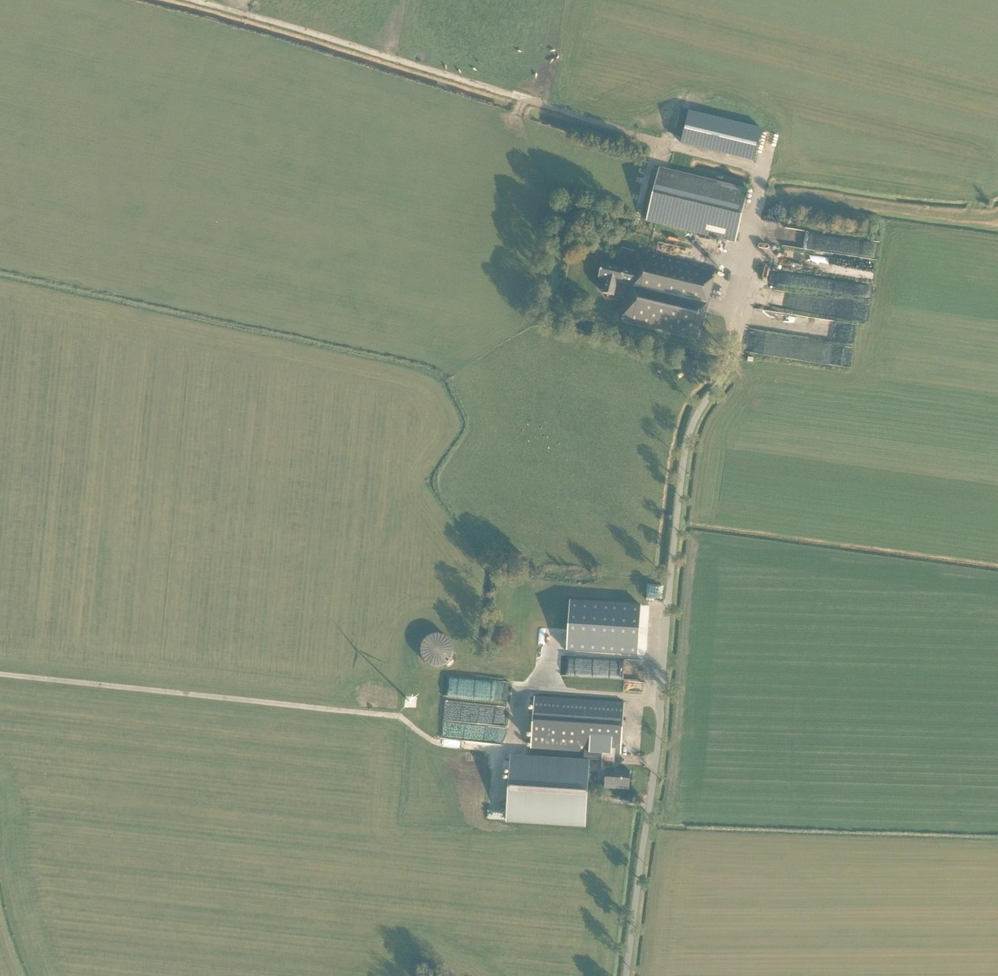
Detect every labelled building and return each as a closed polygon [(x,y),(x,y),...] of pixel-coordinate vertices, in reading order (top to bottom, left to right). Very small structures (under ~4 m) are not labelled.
[(689,111),(681,143),(755,161),(763,129),(689,111)] [(749,189),(659,167),(646,221),(736,243),(749,189)] [(599,278),(601,278),(599,287),(600,290),(603,291),(603,293),(614,296),(618,282),(630,285),(622,320),(700,338),(716,270),(639,252),(634,271),(626,269),(602,263),(599,278)] [(640,625),(641,605),(570,600),(568,630),(569,630),(568,640),(567,650),(638,655),(639,635),(639,625),(640,625)] [(443,634),(437,633),(432,634),(428,637),(424,640),(422,645),(421,650),(422,655),(424,660),(428,664),(432,666),(437,667),(443,666),(447,664),(451,660),(453,655),(454,650),(453,645),(451,640),(447,637),(443,634)] [(475,694),(476,698),(498,696),(497,680),(484,680),(484,686),(485,686),(485,694),(475,694)] [(586,827),(590,760),(590,759),(602,760),(601,769),(606,770),(604,787),(629,789),(631,770),(614,769),(615,754),(621,754),(624,703),(535,696),(531,748),(584,752),(584,760),(510,755),(506,822),(586,827)] [(447,700),(446,720),(483,723),(484,708),(457,706),(458,701),(447,700)]
